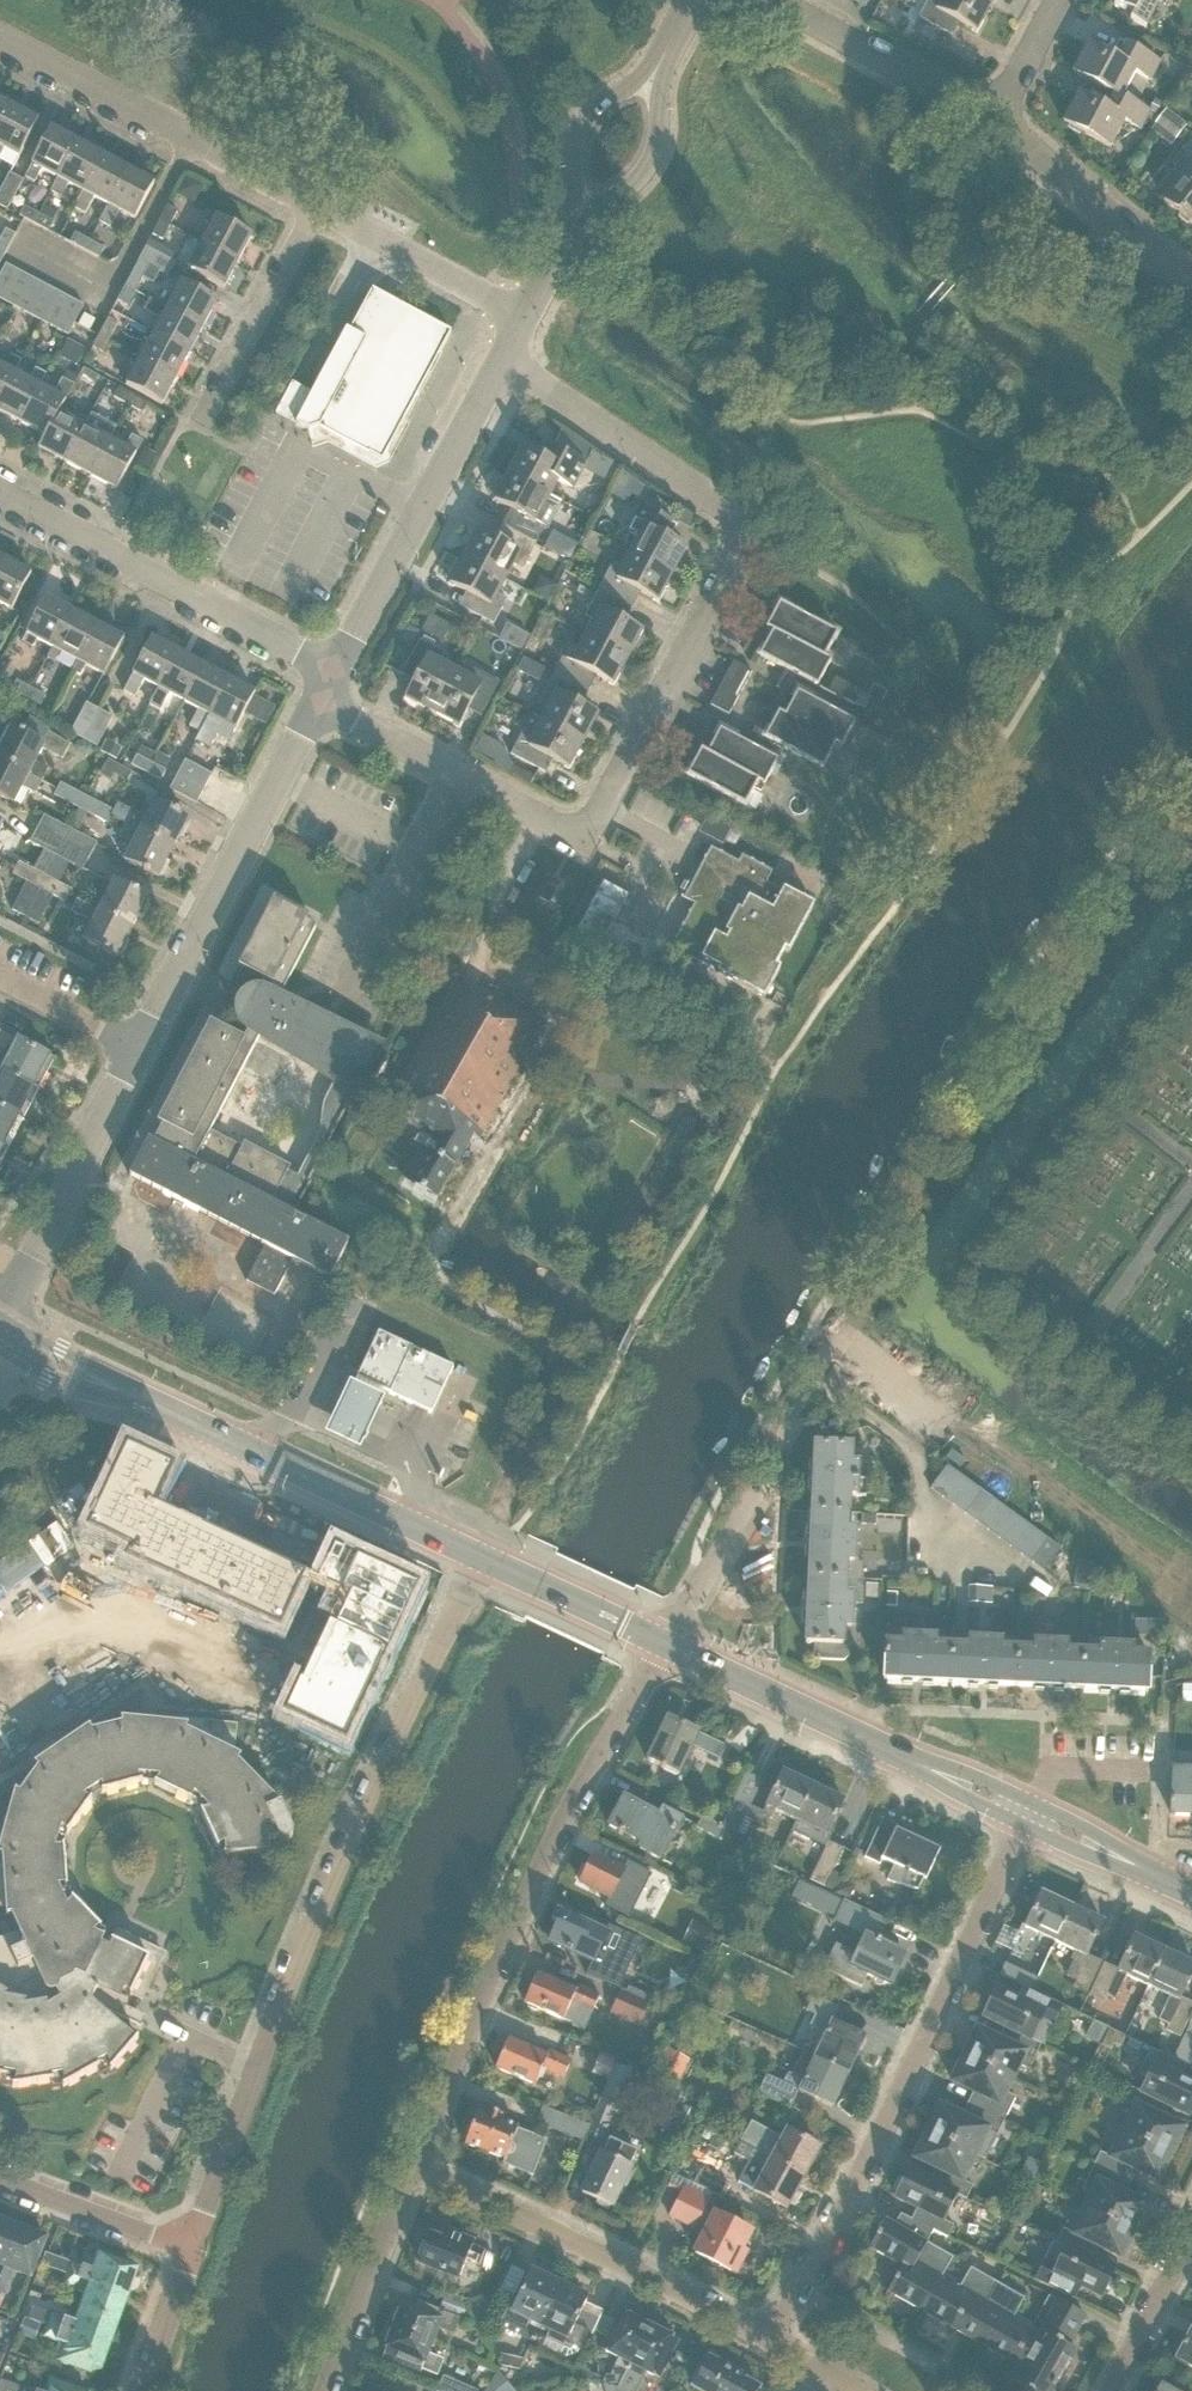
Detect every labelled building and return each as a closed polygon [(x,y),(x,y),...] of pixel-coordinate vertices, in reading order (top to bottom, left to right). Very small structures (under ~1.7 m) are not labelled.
[(990,5),(980,0),(928,0),(918,18),(947,33),(954,20),(976,32),(990,5)] [(1114,3),(1133,13),(1130,19),(1145,27),(1159,0),(1116,0),(1114,3)] [(1121,98),(1121,97),(1135,72),(1151,80),(1160,63),(1125,44),(1116,60),(1088,45),(1073,73),(1114,95),(1115,94),(1121,98)] [(1150,112),(1121,97),(1121,98),(1115,94),(1114,95),(1106,110),(1078,94),(1063,122),(1110,147),(1124,121),(1140,129),(1150,112)] [(12,107),(0,101),(0,129),(12,107)] [(3,149),(19,157),(38,121),(12,107),(0,129),(0,154),(3,149)] [(1175,140),(1187,125),(1165,108),(1153,123),(1175,140)] [(58,178),(77,142),(51,128),(31,164),(32,164),(25,177),(34,183),(41,169),(57,178),(58,178)] [(1163,201),(1191,224),(1191,139),(1172,164),(1185,174),(1163,201)] [(83,192),(102,155),(77,142),(58,178),(57,178),(50,191),(61,197),(68,184),(82,191),(83,192)] [(108,205),(128,169),(102,155),(83,192),(82,191),(74,208),(85,214),(94,197),(107,205),(108,205)] [(108,205),(107,205),(99,221),(110,227),(118,211),(134,219),(154,183),(128,169),(108,205)] [(23,180),(9,173),(0,189),(0,206),(7,209),(23,180)] [(159,220),(169,226),(177,211),(167,205),(159,220)] [(34,223),(39,213),(24,206),(19,215),(34,223)] [(39,213),(34,223),(49,231),(54,221),(39,213)] [(201,243),(238,262),(252,236),(216,216),(215,217),(210,214),(205,222),(211,225),(202,243),(201,243)] [(162,240),(169,226),(159,220),(152,234),(162,240)] [(7,249),(15,234),(5,229),(0,238),(0,246),(7,249)] [(84,250),(90,240),(74,232),(69,242),(84,250)] [(90,240),(84,250),(99,258),(104,248),(90,240)] [(201,243),(202,243),(196,240),(192,247),(198,250),(187,270),(224,289),(238,262),(201,243)] [(124,285),(135,291),(142,278),(149,265),(160,271),(168,275),(175,262),(145,247),(124,285)] [(19,271),(5,264),(0,274),(0,299),(3,301),(19,271)] [(149,265),(142,278),(147,281),(151,283),(153,283),(160,271),(149,265)] [(16,308),(32,278),(19,271),(3,301),(16,308)] [(29,315),(45,285),(32,278),(16,308),(29,315)] [(167,309),(203,328),(217,301),(181,282),(180,283),(175,280),(171,287),(176,290),(167,308),(167,309)] [(42,321),(58,292),(45,285),(29,315),(42,321)] [(127,306),(135,291),(124,285),(116,300),(127,306)] [(381,461),(451,332),(372,290),(349,332),(346,330),(295,425),(308,431),(319,428),(381,461)] [(55,328),(70,298),(58,292),(42,321),(55,328)] [(70,298),(55,328),(68,335),(83,305),(70,298)] [(167,309),(167,308),(150,298),(143,310),(161,320),(153,333),(153,334),(189,353),(203,328),(167,309)] [(89,331),(95,320),(84,314),(78,325),(89,331)] [(100,332),(109,338),(118,323),(108,317),(100,332)] [(153,334),(153,333),(148,330),(144,338),(149,341),(140,359),(176,378),(189,353),(153,334)] [(102,352),(109,338),(100,332),(92,347),(102,352)] [(15,373),(21,360),(10,354),(3,367),(0,366),(0,398),(14,373),(15,373)] [(140,359),(134,356),(130,363),(136,367),(126,385),(162,405),(176,378),(140,359)] [(40,387),(46,373),(35,367),(28,381),(15,373),(14,373),(0,398),(0,412),(20,423),(39,386),(40,387)] [(93,386),(98,376),(83,368),(78,378),(93,386)] [(58,413),(59,413),(74,385),(62,379),(54,394),(40,387),(39,386),(20,423),(45,436),(58,413)] [(128,405),(133,395),(118,387),(113,397),(128,405)] [(133,395),(128,405),(142,413),(148,402),(133,395)] [(76,422),(59,413),(58,413),(45,436),(38,449),(64,463),(84,426),(84,427),(87,421),(79,417),(76,422)] [(102,436),(84,427),(84,426),(64,463),(90,476),(109,440),(112,434),(105,430),(102,436)] [(508,474),(549,496),(557,481),(573,490),(586,464),(580,461),(587,447),(560,433),(552,447),(545,460),(522,448),(508,474)] [(109,440),(90,476),(116,490),(136,454),(143,441),(131,435),(124,448),(109,440)] [(139,458),(136,465),(147,471),(156,454),(145,448),(139,458)] [(542,511),(549,496),(508,474),(494,501),(517,513),(510,526),(538,541),(551,516),(542,511)] [(630,553),(671,575),(685,548),(663,536),(670,523),(642,508),(628,533),(638,538),(630,553)] [(464,557),(505,579),(513,565),(522,570),(536,545),(507,530),(500,543),(478,531),(464,557)] [(657,601),(671,575),(630,553),(622,568),(613,562),(600,587),(628,602),(635,589),(657,601)] [(497,594),(505,579),(464,557),(450,584),(472,596),(465,609),(493,624),(507,599),(497,594)] [(12,610),(31,574),(5,560),(0,569),(0,603),(12,610)] [(586,636),(627,658),(641,632),(619,620),(626,606),(597,591),(584,616),(594,621),(586,636)] [(53,648),(72,612),(45,598),(22,642),(32,648),(37,639),(52,647),(53,648)] [(786,670),(781,679),(829,704),(834,694),(852,704),(858,691),(833,678),(826,690),(817,686),(830,661),(824,658),(837,634),(779,604),(766,629),(772,632),(760,656),(786,670)] [(78,661),(97,625),(72,612),(53,648),(52,647),(46,658),(55,662),(60,652),(77,661),(78,661)] [(419,632),(408,625),(406,624),(398,637),(400,638),(409,644),(411,645),(419,632)] [(78,661),(77,661),(72,671),(81,676),(86,665),(104,675),(123,639),(97,625),(78,661)] [(613,684),(627,658),(586,636),(578,651),(568,646),(555,670),(583,685),(590,672),(613,684)] [(158,688),(178,652),(151,638),(132,674),(123,690),(135,697),(143,680),(158,688)] [(432,712),(454,671),(439,663),(444,653),(419,640),(404,668),(418,675),(406,698),(432,712)] [(184,702),(203,666),(178,652),(158,688),(149,705),(160,711),(169,694),(184,702)] [(15,670),(0,662),(0,663),(0,678),(9,683),(15,670)] [(729,715),(752,672),(733,662),(710,705),(729,715)] [(209,715),(229,679),(203,666),(184,702),(198,709),(189,726),(200,732),(209,715)] [(454,671),(432,712),(459,726),(471,704),(484,711),(499,682),(474,669),(469,679),(454,671)] [(542,719),(582,741),(597,715),(574,703),(581,690),(553,675),(540,700),(549,705),(542,719)] [(209,715),(200,732),(210,738),(219,721),(235,729),(255,693),(229,679),(209,715)] [(827,708),(829,704),(781,679),(776,688),(781,690),(760,729),(756,727),(751,736),(766,744),(768,740),(822,769),(835,745),(841,748),(855,723),(827,708)] [(26,697),(31,688),(16,680),(11,690),(26,697)] [(31,688),(26,697),(40,705),(46,695),(31,688)] [(84,739),(100,710),(86,702),(70,732),(84,739)] [(100,710),(84,739),(96,746),(112,716),(100,710)] [(568,768),(582,741),(542,719),(534,734),(524,729),(511,754),(539,769),(546,756),(568,768)] [(41,781),(48,769),(35,762),(42,749),(62,759),(70,745),(48,731),(41,744),(10,728),(0,748),(0,760),(41,781)] [(766,744),(751,736),(746,744),(720,730),(707,754),(701,750),(687,776),(745,806),(757,783),(764,786),(777,761),(762,752),(766,744)] [(503,746),(483,735),(474,751),(495,762),(503,746)] [(197,737),(197,738),(191,749),(201,754),(204,749),(207,743),(207,742),(197,737)] [(111,742),(110,741),(107,740),(106,739),(100,751),(116,760),(122,748),(119,746),(117,745),(112,742),(111,742)] [(146,772),(151,763),(149,761),(154,753),(141,747),(136,755),(131,765),(146,772)] [(157,752),(151,763),(165,770),(166,766),(169,761),(170,759),(157,752)] [(107,759),(99,774),(100,775),(104,777),(110,780),(114,774),(119,765),(110,760),(107,759)] [(196,803),(212,774),(185,759),(170,789),(196,803)] [(41,781),(0,760),(0,796),(14,803),(22,787),(35,794),(41,781)] [(151,763),(146,772),(161,780),(166,770),(165,770),(151,763)] [(67,802),(73,789),(60,783),(53,795),(67,802)] [(80,809),(86,796),(73,789),(67,802),(80,809)] [(94,816),(100,803),(86,796),(80,809),(94,816)] [(100,803),(94,816),(107,823),(111,815),(114,810),(100,803)] [(140,830),(139,831),(173,848),(187,820),(154,803),(146,818),(117,803),(114,810),(111,815),(140,830)] [(62,843),(70,829),(43,815),(36,829),(62,843)] [(173,848),(139,831),(125,823),(118,836),(133,844),(124,861),(158,878),(173,848)] [(56,856),(62,843),(36,829),(29,842),(56,856)] [(62,843),(89,857),(97,843),(70,829),(62,843)] [(82,870),(89,857),(62,843),(56,856),(82,870)] [(738,863),(711,848),(691,886),(684,882),(680,890),(687,893),(684,899),(694,905),(671,949),(701,965),(703,961),(719,969),(717,974),(764,998),(780,968),(776,966),(784,950),(789,952),(814,905),(783,889),(782,892),(766,883),(772,872),(742,856),(738,863)] [(25,881),(32,868),(19,862),(12,874),(25,881)] [(39,888),(46,876),(32,868),(25,881),(39,888)] [(52,895),(59,882),(46,876),(39,888),(52,895)] [(549,904),(560,883),(548,877),(538,898),(549,904)] [(59,882),(52,895),(65,902),(72,889),(59,882)] [(99,910),(132,928),(147,899),(113,882),(99,910)] [(603,882),(569,945),(594,958),(628,895),(603,882)] [(209,1022),(157,1123),(163,1126),(154,1143),(148,1140),(129,1176),(264,1246),(246,1281),(274,1296),(292,1261),(328,1279),(347,1243),(300,1218),(293,1215),(306,1188),(305,1188),(376,1050),(278,999),(315,928),(306,923),(308,918),(273,900),(238,967),(272,985),(267,994),(263,992),(259,992),(253,993),(249,995),(246,997),(242,1000),(240,1005),(238,1010),(238,1014),(239,1018),(240,1022),(242,1025),(245,1029),(248,1031),(243,1040),(209,1022)] [(117,957),(132,928),(99,910),(84,940),(117,957)] [(477,993),(458,982),(385,1110),(433,1138),(407,1184),(435,1200),(473,1135),(479,1139),(545,1024),(481,987),(477,993)] [(38,1089),(46,1073),(41,1070),(48,1057),(55,1060),(55,1059),(48,1055),(47,1056),(18,1041),(0,1032),(0,1048),(5,1050),(8,1044),(14,1048),(2,1070),(38,1089)] [(2,1070),(2,1071),(0,1069),(0,1108),(18,1117),(17,1117),(24,1121),(24,1119),(23,1119),(31,1103),(26,1101),(33,1087),(39,1091),(40,1089),(38,1089),(2,1070)] [(0,1108),(0,1146),(2,1147),(8,1151),(9,1150),(7,1149),(15,1133),(10,1131),(17,1117),(18,1117),(0,1108)] [(356,1376),(355,1378),(391,1395),(391,1394),(408,1402),(407,1403),(430,1414),(453,1367),(379,1332),(357,1377),(356,1376)] [(357,1442),(383,1386),(354,1373),(348,1370),(322,1426),(357,1442)] [(866,1497),(867,1464),(850,1464),(851,1446),(814,1445),(805,1643),(814,1644),(814,1654),(819,1659),(843,1660),(849,1655),(851,1605),(863,1605),(863,1599),(877,1599),(877,1584),(864,1584),(864,1579),(845,1579),(846,1562),(853,1562),(855,1530),(847,1529),(849,1496),(866,1497)] [(169,1476),(122,1454),(83,1537),(126,1557),(121,1567),(275,1638),(297,1592),(147,1522),(169,1476)] [(942,1497),(959,1474),(947,1465),(930,1489),(942,1497)] [(953,1505),(970,1482),(959,1474),(942,1497),(953,1505)] [(964,1513),(982,1490),(970,1482),(953,1505),(964,1513)] [(976,1522),(993,1498),(982,1490),(964,1513),(976,1522)] [(987,1530),(1004,1507),(993,1498),(976,1522),(987,1530)] [(998,1538),(1016,1515),(1004,1507),(987,1530),(998,1538)] [(1009,1546),(1027,1523),(1016,1515),(998,1538),(1009,1546)] [(1021,1554),(1038,1531),(1027,1523),(1009,1546),(1021,1554)] [(1032,1563),(1049,1539),(1038,1531),(1021,1554),(1032,1563)] [(1049,1539),(1032,1563),(1044,1571),(1061,1548),(1049,1539)] [(413,1596),(329,1557),(313,1590),(347,1606),(306,1694),(297,1690),(282,1722),(342,1750),(413,1596)] [(900,1569),(901,1559),(887,1557),(886,1568),(900,1569)] [(1085,1581),(1087,1569),(1077,1566),(1074,1579),(1085,1581)] [(981,1602),(982,1585),(968,1585),(968,1602),(981,1602)] [(897,1607),(898,1592),(886,1591),(885,1607),(897,1607)] [(1164,1635),(1165,1621),(1149,1621),(1149,1635),(1164,1635)] [(935,1645),(935,1638),(903,1636),(902,1644),(885,1643),(883,1679),(1147,1692),(1149,1655),(1132,1654),(1132,1647),(1100,1645),(1099,1653),(1066,1651),(1067,1644),(1034,1642),(1034,1650),(1000,1648),(1001,1641),(968,1639),(968,1647),(935,1645)] [(726,1746),(698,1733),(699,1732),(667,1718),(647,1760),(661,1767),(661,1768),(664,1769),(665,1768),(679,1775),(692,1746),(720,1759),(726,1746)] [(237,1724),(185,1719),(184,1720),(186,1720),(185,1725),(121,1719),(121,1720),(122,1720),(121,1724),(91,1732),(89,1729),(90,1728),(89,1727),(34,1765),(35,1766),(35,1765),(37,1768),(20,1793),(16,1792),(16,1791),(15,1791),(0,1844),(0,1907),(2,1908),(2,1907),(5,1906),(6,1916),(8,1916),(8,1915),(11,1915),(21,1936),(0,1943),(0,2077),(5,2078),(6,2074),(16,2076),(14,2086),(12,2086),(12,2088),(53,2081),(52,2077),(62,2075),(64,2086),(62,2087),(63,2088),(99,2068),(97,2064),(106,2059),(111,2068),(109,2070),(111,2071),(138,2039),(137,2038),(135,2040),(117,2023),(120,2017),(140,2027),(146,2016),(125,2007),(132,1993),(141,1998),(163,1954),(119,1932),(114,1942),(104,1937),(103,1936),(103,1937),(93,1933),(99,1928),(100,1929),(101,1928),(72,1898),(71,1899),(72,1901),(67,1906),(62,1897),(63,1896),(63,1895),(62,1895),(58,1886),(65,1886),(65,1887),(67,1887),(64,1846),(62,1846),(62,1848),(55,1848),(58,1838),(59,1839),(59,1838),(58,1837),(61,1828),(67,1832),(66,1833),(67,1834),(91,1800),(90,1799),(89,1801),(83,1796),(92,1791),(92,1792),(93,1791),(93,1790),(101,1785),(103,1792),(101,1792),(102,1793),(142,1783),(141,1782),(140,1782),(138,1775),(148,1776),(148,1777),(149,1777),(149,1776),(159,1777),(156,1784),(155,1783),(154,1785),(191,1803),(192,1801),(190,1801),(194,1794),(201,1801),(200,1802),(201,1803),(201,1802),(208,1809),(202,1812),(201,1811),(200,1812),(217,1849),(218,1849),(217,1847),(224,1844),(225,1854),(224,1854),(224,1856),(269,1852),(268,1839),(273,1839),(278,1837),(279,1838),(280,1839),(281,1840),(283,1840),(285,1841),(287,1840),(288,1840),(290,1839),(291,1838),(292,1836),(292,1834),(292,1833),(292,1831),(280,1803),(278,1804),(276,1801),(277,1801),(277,1800),(275,1800),(237,1761),(239,1758),(240,1758),(240,1757),(232,1753),(233,1750),(234,1750),(237,1724)] [(1173,1770),(1171,1799),(1170,1799),(1170,1804),(1171,1804),(1171,1814),(1191,1815),(1191,1770),(1173,1770)] [(797,1821),(813,1786),(783,1771),(763,1813),(749,1806),(750,1805),(736,1798),(722,1826),(737,1833),(744,1836),(752,1820),(764,1825),(772,1809),(797,1821)] [(813,1786),(797,1821),(819,1831),(808,1855),(819,1860),(810,1880),(825,1887),(843,1848),(828,1841),(830,1835),(827,1834),(843,1800),(813,1786)] [(658,1816),(623,1797),(609,1826),(619,1831),(618,1834),(622,1836),(623,1834),(643,1844),(640,1850),(660,1860),(682,1817),(663,1807),(658,1816)] [(716,1838),(722,1826),(702,1816),(696,1828),(716,1838)] [(926,1880),(940,1850),(896,1829),(898,1826),(882,1818),(865,1857),(880,1864),(883,1859),(893,1864),(885,1880),(918,1891),(923,1879),(926,1880)] [(624,1871),(593,1855),(587,1868),(584,1867),(580,1876),(582,1877),(579,1882),(610,1898),(617,1885),(627,1890),(634,1876),(624,1871)] [(1055,1942),(1072,1907),(1041,1893),(1025,1927),(1023,1925),(1011,1950),(1022,1955),(1033,1931),(1055,1942)] [(905,1954),(890,1948),(894,1939),(881,1933),(886,1922),(843,1902),(835,1921),(865,1935),(856,1954),(835,1944),(823,1970),(861,1987),(867,1975),(890,1986),(905,1954)] [(1072,1907),(1055,1942),(1078,1953),(1067,1976),(1077,1981),(1074,1987),(1086,1993),(1101,1962),(1086,1955),(1102,1921),(1072,1907)] [(555,1923),(546,1943),(591,1963),(586,1974),(619,1988),(641,1940),(608,1925),(606,1929),(562,1910),(557,1923),(555,1923)] [(706,1956),(711,1944),(690,1935),(685,1947),(706,1956)] [(1148,1986),(1165,1951),(1135,1936),(1118,1970),(1104,1964),(1090,1994),(1102,2000),(1105,1994),(1115,1998),(1126,1975),(1148,1986)] [(1148,1986),(1171,1996),(1160,2020),(1170,2024),(1167,2030),(1179,2036),(1191,2009),(1191,2005),(1179,1999),(1191,1971),(1191,1964),(1165,1951),(1148,1986)] [(1032,1990),(1038,1978),(1005,1963),(999,1975),(1007,1979),(1032,1990)] [(575,1991),(537,1974),(524,2003),(529,2005),(528,2007),(536,2011),(537,2009),(564,2020),(564,2019),(572,2023),(571,2025),(585,2031),(600,1996),(578,1986),(575,1991)] [(639,2026),(649,2003),(620,1990),(610,2013),(639,2026)] [(1031,2039),(1044,2046),(1062,2006),(1030,1990),(1023,2003),(996,1990),(983,2017),(1010,2030),(1011,2029),(1031,2039)] [(814,2056),(850,2072),(866,2037),(831,2021),(837,2007),(812,1996),(805,2011),(814,2015),(809,2025),(825,2032),(814,2056)] [(1100,2043),(1107,2027),(1093,2021),(1086,2036),(1100,2043)] [(1043,2047),(1044,2046),(1031,2039),(1011,2029),(1010,2030),(1004,2043),(977,2030),(974,2035),(972,2034),(962,2054),(1012,2078),(1018,2065),(1028,2070),(1040,2045),(1043,2047)] [(547,2056),(508,2039),(507,2043),(504,2043),(500,2053),(502,2054),(496,2068),(536,2085),(543,2069),(565,2078),(573,2060),(550,2050),(547,2056)] [(680,2082),(691,2059),(669,2048),(658,2071),(680,2082)] [(1161,2102),(1188,2115),(1191,2108),(1191,2084),(1174,2075),(1180,2063),(1191,2069),(1191,2068),(1150,2048),(1138,2073),(1148,2078),(1141,2092),(1162,2101),(1161,2102)] [(792,2074),(788,2072),(783,2083),(766,2075),(758,2092),(790,2107),(797,2091),(833,2108),(850,2072),(814,2056),(803,2051),(792,2074)] [(1005,2092),(1012,2078),(962,2054),(952,2074),(955,2076),(952,2081),(979,2094),(973,2107),(1003,2122),(1015,2097),(1005,2092)] [(613,2065),(614,2061),(598,2055),(592,2071),(608,2077),(613,2065)] [(616,2104),(621,2106),(634,2073),(613,2065),(608,2077),(600,2098),(601,2098),(616,2104)] [(1162,2101),(1141,2092),(1131,2087),(1124,2101),(1135,2106),(1110,2157),(1100,2152),(1094,2165),(1124,2179),(1130,2167),(1157,2180),(1160,2174),(1162,2176),(1182,2135),(1179,2134),(1182,2128),(1155,2115),(1161,2102),(1162,2101)] [(604,2137),(616,2104),(601,2098),(588,2131),(604,2137)] [(584,2141),(589,2125),(542,2106),(536,2122),(584,2141)] [(1003,2122),(973,2107),(967,2119),(940,2106),(937,2112),(934,2111),(925,2131),(975,2155),(987,2130),(997,2135),(1003,2122)] [(506,2117),(485,2108),(483,2114),(477,2112),(465,2144),(504,2159),(502,2164),(520,2170),(533,2175),(546,2140),(517,2128),(518,2127),(504,2122),(506,2117)] [(745,2131),(739,2142),(803,2177),(819,2148),(787,2131),(783,2138),(751,2121),(745,2131)] [(962,2181),(975,2155),(925,2131),(915,2151),(918,2152),(915,2158),(942,2171),(936,2184),(935,2185),(956,2195),(956,2194),(966,2199),(973,2185),(962,2181)] [(607,2138),(582,2193),(612,2207),(622,2185),(626,2186),(631,2175),(628,2173),(631,2168),(629,2167),(636,2152),(607,2138)] [(786,2208),(803,2177),(739,2142),(733,2154),(757,2166),(759,2162),(767,2167),(754,2191),(786,2208)] [(1118,2192),(1124,2179),(1094,2165),(1082,2190),(1092,2194),(1085,2208),(1135,2232),(1145,2212),(1142,2211),(1145,2205),(1118,2192)] [(723,2198),(729,2185),(700,2170),(693,2183),(723,2198)] [(935,2185),(936,2184),(909,2171),(896,2198),(923,2211),(917,2222),(933,2230),(933,2231),(947,2238),(953,2225),(943,2220),(956,2195),(935,2185)] [(714,2215),(703,2209),(708,2199),(682,2185),(668,2216),(693,2228),(695,2223),(707,2229),(695,2253),(736,2274),(748,2250),(742,2247),(750,2231),(715,2213),(714,2215)] [(1125,2252),(1135,2232),(1085,2208),(1073,2233),(1063,2228),(1056,2242),(1066,2247),(1086,2257),(1087,2256),(1093,2243),(1120,2257),(1123,2251),(1125,2252)] [(917,2222),(907,2217),(900,2228),(885,2220),(869,2247),(902,2265),(887,2291),(922,2311),(942,2275),(943,2275),(953,2257),(926,2242),(933,2231),(933,2230),(917,2222)] [(20,2228),(9,2224),(7,2222),(0,2219),(0,2280),(20,2228)] [(0,2280),(0,2291),(6,2293),(15,2271),(30,2277),(45,2238),(41,2237),(39,2234),(32,2231),(29,2232),(20,2228),(0,2280)] [(473,2243),(443,2232),(440,2240),(429,2236),(427,2242),(424,2241),(418,2256),(421,2257),(418,2263),(459,2278),(466,2260),(488,2268),(491,2261),(481,2257),(484,2251),(472,2246),(473,2243)] [(1066,2247),(1056,2242),(1053,2241),(1034,2279),(1037,2281),(1068,2296),(1074,2283),(1101,2296),(1114,2270),(1087,2256),(1086,2257),(1066,2247)] [(66,2275),(124,2296),(127,2285),(132,2284),(135,2276),(132,2272),(133,2269),(106,2259),(107,2256),(101,2254),(100,2257),(98,2256),(92,2271),(71,2263),(66,2275)] [(503,2283),(517,2289),(527,2267),(512,2261),(503,2283)] [(967,2336),(997,2283),(970,2267),(960,2285),(943,2275),(942,2275),(922,2311),(967,2336)] [(532,2341),(558,2285),(546,2280),(548,2277),(534,2270),(532,2273),(530,2272),(517,2299),(512,2297),(507,2309),(499,2325),(532,2341)] [(120,2306),(124,2296),(66,2275),(62,2286),(84,2294),(79,2307),(118,2322),(123,2309),(120,2306)] [(1040,2311),(1032,2326),(1014,2316),(1024,2298),(997,2283),(967,2336),(1011,2362),(1002,2377),(1026,2390),(1052,2390),(1075,2350),(1067,2346),(1085,2316),(1057,2300),(1049,2316),(1040,2311)] [(558,2285),(532,2341),(566,2357),(577,2353),(578,2351),(579,2351),(588,2332),(574,2326),(587,2299),(585,2298),(586,2295),(571,2288),(570,2291),(558,2285)] [(444,2296),(439,2309),(458,2317),(463,2318),(468,2305),(444,2296)] [(1049,2316),(1057,2300),(1049,2296),(1040,2311),(1049,2316)] [(391,2325),(432,2342),(437,2327),(452,2333),(457,2319),(438,2312),(405,2299),(401,2309),(398,2308),(391,2325)] [(118,2322),(79,2307),(74,2322),(52,2314),(32,2307),(28,2317),(41,2322),(41,2323),(48,2326),(48,2324),(105,2345),(109,2336),(113,2335),(118,2322)] [(618,2387),(649,2326),(622,2313),(609,2338),(605,2340),(600,2349),(619,2358),(610,2376),(606,2374),(602,2382),(602,2384),(618,2387)] [(41,2322),(28,2317),(28,2319),(23,2317),(17,2334),(35,2341),(41,2323),(41,2322)] [(101,2357),(105,2345),(48,2324),(48,2326),(44,2337),(65,2345),(60,2359),(96,2372),(97,2369),(101,2368),(104,2360),(101,2357)] [(427,2355),(432,2342),(391,2325),(385,2343),(387,2344),(384,2353),(436,2374),(441,2361),(427,2355)] [(676,2340),(649,2326),(618,2387),(602,2384),(604,2390),(638,2390),(647,2372),(660,2379),(664,2369),(663,2366),(676,2340)] [(1190,2330),(1175,2360),(1191,2369),(1191,2331),(1190,2330)] [(760,2388),(745,2380),(746,2378),(705,2355),(694,2374),(698,2376),(692,2386),(701,2390),(758,2390),(760,2388)] [(497,2371),(485,2390),(514,2390),(497,2371)] [(478,2390),(443,2375),(436,2390),(477,2390),(478,2390)] [(1,2379),(0,2381),(0,2390),(32,2390),(1,2379)] [(602,2382),(602,2383),(586,2380),(589,2390),(604,2390),(602,2384),(602,2382)] [(52,2382),(49,2390),(78,2390),(52,2382)]
